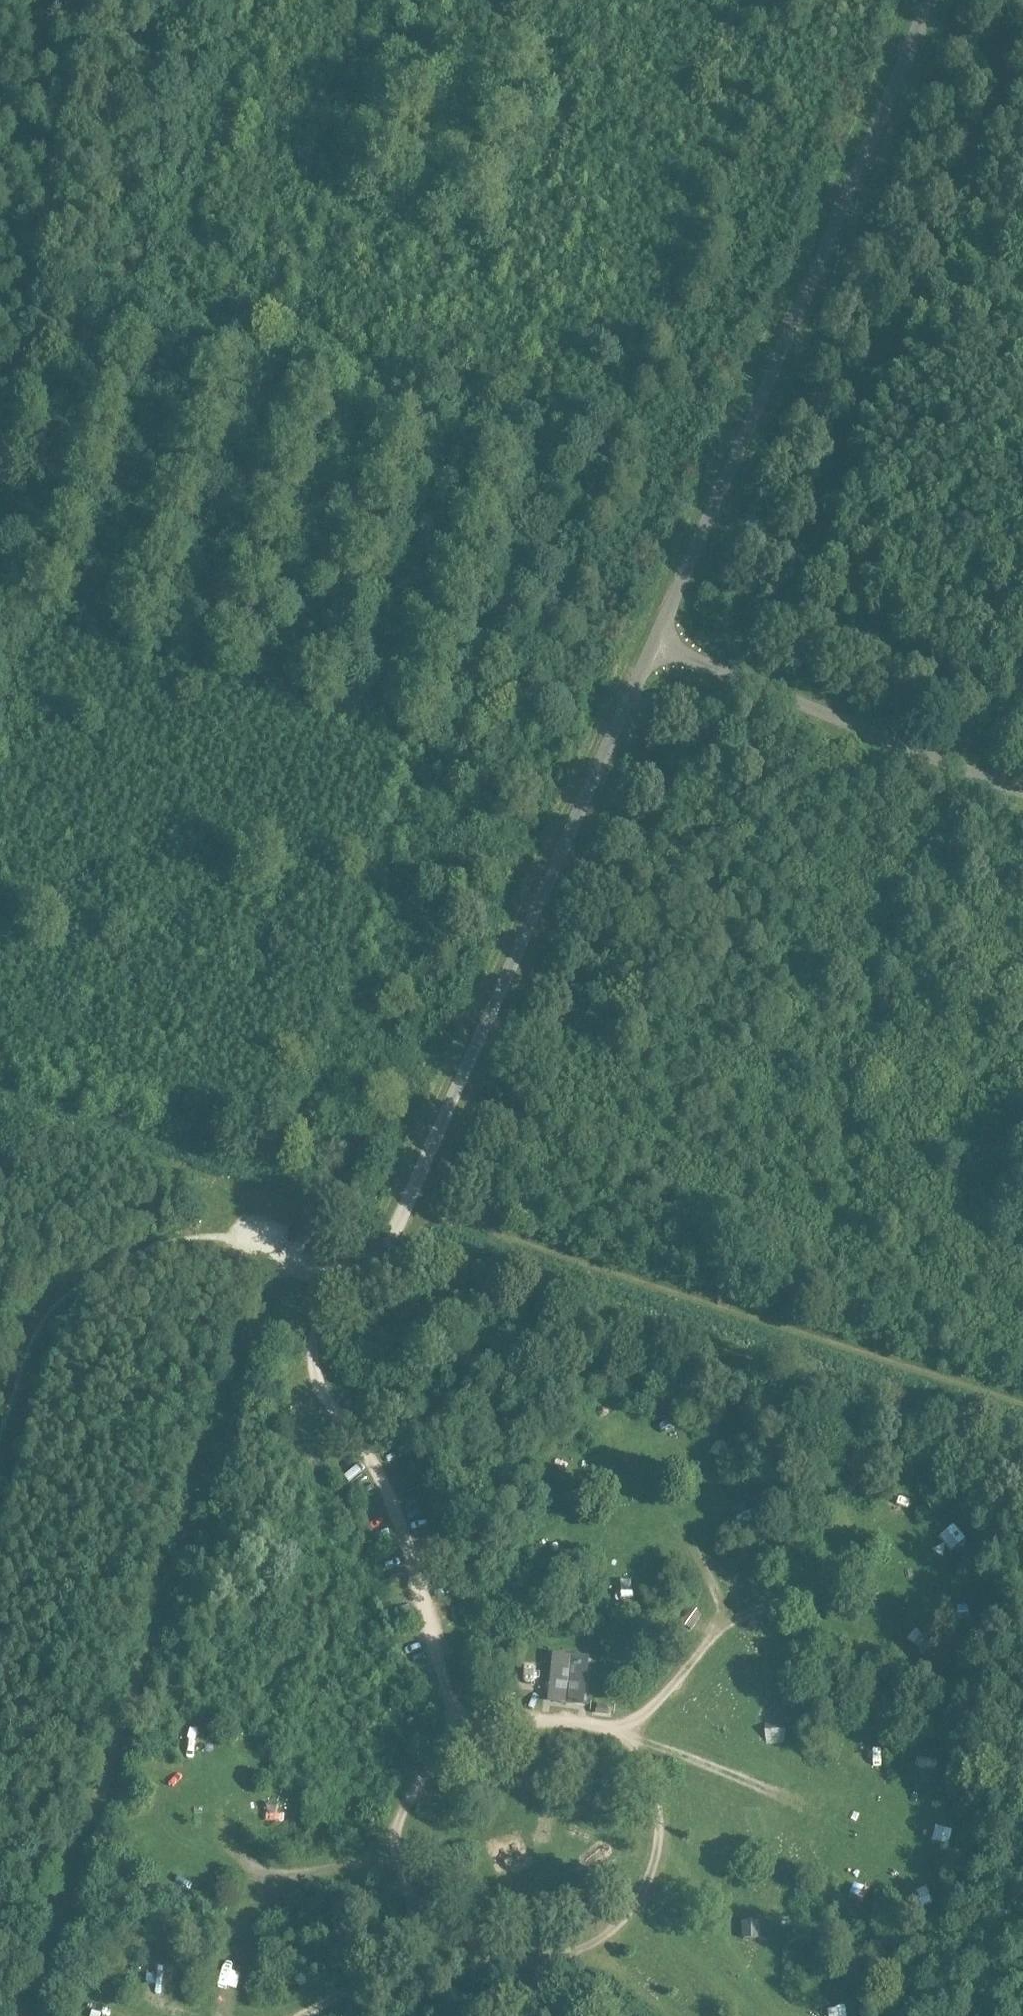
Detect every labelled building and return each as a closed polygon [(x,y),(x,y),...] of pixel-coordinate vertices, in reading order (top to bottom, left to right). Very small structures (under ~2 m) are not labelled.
[(555,1658),(552,1684),(581,1687),(584,1661),(555,1658)] [(526,1669),(524,1671),(523,1683),(526,1686),(532,1686),(534,1684),(535,1671),(533,1669),(526,1669)] [(153,1959),(150,1975),(172,1979),(176,1963),(153,1959)] [(835,2015),(848,2010),(843,1995),(830,1999),(835,2015)]
